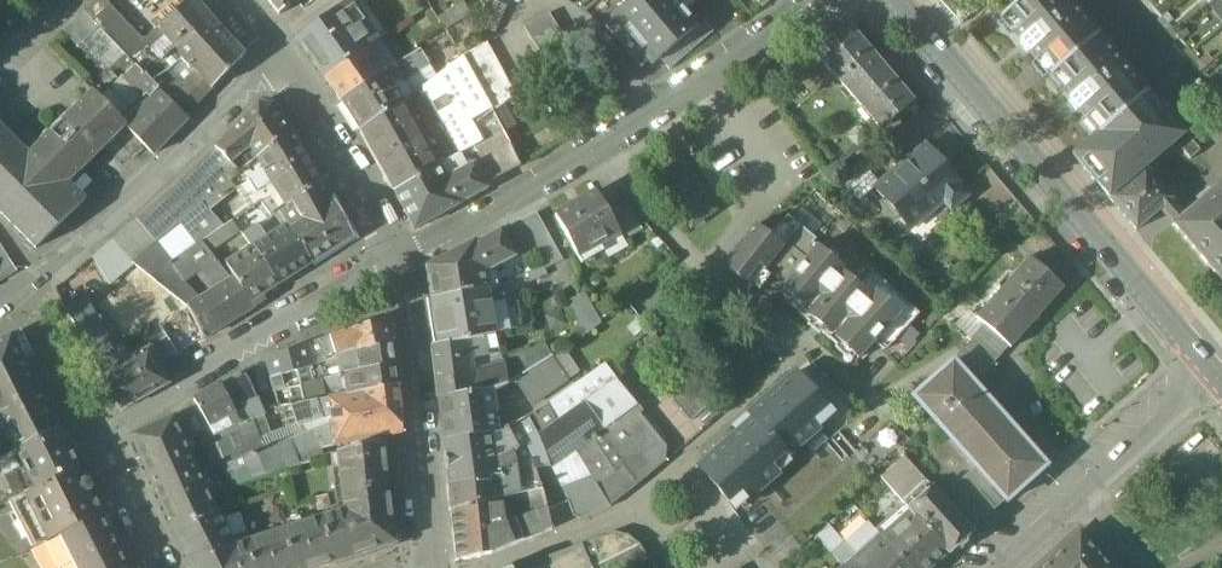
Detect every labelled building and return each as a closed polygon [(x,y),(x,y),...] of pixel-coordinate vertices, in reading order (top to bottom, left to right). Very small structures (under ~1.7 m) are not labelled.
[(84,11),(83,12),(92,22),(110,7),(103,0),(97,0),(84,11)] [(168,16),(156,0),(152,0),(135,12),(149,30),(168,16)] [(279,16),(301,0),(267,0),(279,16)] [(627,6),(612,19),(652,66),(660,60),(698,27),(683,10),(689,5),(684,0),(633,0),(627,6)] [(762,9),(773,0),(755,0),(762,9)] [(1000,18),(1050,77),(1098,36),(1067,0),(1022,0),(1000,18)] [(350,2),(339,10),(338,9),(296,39),(324,78),(367,48),(371,45),(359,28),(365,24),(350,2)] [(508,8),(495,2),(483,28),(496,34),(508,8)] [(463,3),(438,18),(446,31),(471,16),(463,3)] [(243,58),(197,5),(186,5),(157,30),(190,64),(211,90),(243,58)] [(157,30),(146,40),(142,40),(110,7),(92,22),(100,30),(118,49),(136,68),(142,75),(143,74),(155,63),(173,83),(177,78),(176,77),(190,64),(157,30)] [(549,14),(524,29),(549,69),(572,51),(549,14)] [(698,27),(660,60),(669,71),(714,33),(704,22),(698,27)] [(887,73),(875,59),(876,58),(850,28),(817,55),(881,130),(914,102),(888,72),(887,73)] [(100,30),(90,38),(108,59),(118,49),(100,30)] [(1147,94),(1098,36),(1050,77),(1098,134),(1099,134),(1147,94)] [(515,96),(487,45),(462,58),(491,113),(515,96)] [(367,48),(324,78),(342,103),(385,75),(384,73),(367,48)] [(420,51),(384,73),(385,75),(394,89),(430,67),(420,51)] [(491,113),(462,58),(424,89),(461,156),(484,142),(472,127),(491,113)] [(177,78),(173,83),(155,63),(143,74),(185,117),(211,90),(190,64),(176,77),(177,78)] [(149,94),(154,99),(126,127),(125,127),(153,156),(188,120),(185,117),(143,74),(142,75),(136,68),(121,82),(128,90),(131,87),(143,99),(144,99),(149,94)] [(385,75),(342,103),(360,132),(403,104),(394,89),(385,75)] [(121,82),(117,86),(115,84),(110,89),(119,96),(122,94),(123,95),(128,90),(121,82)] [(119,96),(110,89),(99,100),(107,107),(119,96)] [(394,193),(439,168),(461,156),(424,89),(414,97),(403,104),(360,132),(394,193)] [(0,107),(0,213),(36,250),(85,200),(68,183),(125,127),(126,127),(113,113),(107,107),(99,100),(92,92),(38,143),(0,107)] [(119,96),(107,107),(113,113),(128,100),(123,95),(122,94),(119,96)] [(1147,94),(1099,134),(1098,134),(1081,147),(1118,191),(1145,169),(1183,137),(1147,94)] [(273,106),(259,105),(224,139),(241,156),(250,149),(256,159),(291,131),(273,106)] [(487,190),(485,186),(520,167),(491,113),(472,127),(484,142),(461,156),(439,168),(460,206),(487,190)] [(291,131),(256,159),(270,181),(294,162),(293,160),(305,153),(291,131)] [(241,156),(224,139),(214,149),(230,164),(241,156)] [(926,146),(874,189),(910,231),(943,203),(951,212),(968,197),(960,188),(961,187),(926,146)] [(287,208),(256,159),(239,173),(214,149),(180,183),(147,211),(183,256),(202,243),(223,228),(210,213),(238,190),(251,209),(261,202),(272,217),(287,208)] [(305,153),(293,160),(294,162),(270,181),(287,208),(293,204),(323,183),(305,153)] [(696,225),(720,209),(687,159),(663,175),(696,225)] [(460,207),(460,206),(439,168),(394,193),(414,231),(460,207)] [(1172,201),(1145,169),(1118,191),(1109,199),(1136,231),(1160,211),(1171,201),(1172,201)] [(293,204),(304,222),(290,231),(311,265),(353,238),(332,199),(323,183),(293,204)] [(1185,217),(1171,201),(1160,211),(1221,284),(1221,185),(1185,217)] [(609,215),(597,194),(555,217),(582,265),(603,253),(599,246),(618,235),(619,234),(609,215)] [(642,231),(627,205),(609,215),(619,234),(618,235),(622,242),(642,231)] [(183,256),(147,211),(136,221),(156,246),(171,265),(183,256)] [(551,241),(536,215),(520,224),(533,250),(548,242),(551,241)] [(816,240),(789,217),(769,236),(784,247),(766,270),(784,287),(817,247),(814,244),(816,240)] [(156,246),(136,221),(113,240),(131,262),(133,265),(156,246)] [(520,224),(502,233),(516,259),(533,250),(520,224)] [(756,225),(723,267),(751,289),(766,270),(784,247),(769,236),(756,225)] [(266,240),(258,227),(243,237),(252,249),(254,248),(266,240)] [(266,240),(254,248),(278,286),(311,265),(290,231),(287,227),(266,240)] [(464,279),(486,275),(516,259),(502,233),(502,231),(475,246),(474,243),(452,255),(464,279)] [(113,240),(92,258),(109,284),(124,273),(124,274),(134,265),(133,265),(131,262),(113,240)] [(548,242),(533,250),(543,269),(558,261),(548,242)] [(185,284),(200,300),(217,333),(237,322),(254,309),(202,243),(183,256),(171,265),(185,284)] [(185,284),(171,265),(156,246),(133,265),(134,265),(188,308),(200,300),(185,284)] [(874,273),(860,288),(837,268),(840,265),(817,247),(784,287),(782,289),(804,308),(802,311),(833,336),(859,360),(877,341),(887,351),(920,315),(874,273)] [(252,249),(227,266),(251,303),(278,286),(254,248),(252,249)] [(464,279),(452,255),(426,268),(431,300),(489,291),(486,275),(464,279)] [(1063,289),(1030,261),(977,319),(985,327),(1007,346),(1010,349),(1063,289)] [(489,291),(431,300),(439,347),(469,341),(496,334),(491,308),(489,291)] [(109,347),(82,300),(66,310),(91,356),(109,347)] [(587,300),(569,308),(583,338),(601,324),(587,300)] [(204,340),(188,308),(172,317),(162,304),(149,313),(161,332),(176,355),(177,355),(204,340)] [(519,304),(491,308),(496,334),(503,333),(522,327),(519,304)] [(386,320),(309,345),(316,366),(336,358),(357,354),(391,343),(386,320)] [(985,327),(963,354),(984,374),(996,359),(997,359),(1007,346),(985,327)] [(34,379),(25,362),(34,357),(20,330),(0,341),(0,396),(34,379)] [(176,355),(161,332),(150,338),(163,362),(176,355)] [(496,334),(469,341),(439,347),(433,348),(439,399),(493,392),(507,386),(505,368),(504,369),(472,377),(471,362),(499,357),(496,334)] [(320,383),(396,366),(395,365),(394,365),(391,343),(357,354),(336,358),(316,366),(309,368),(313,385),(320,383)] [(309,345),(265,360),(271,380),(297,372),(303,370),(309,368),(316,366),(309,345)] [(545,345),(504,362),(504,369),(505,368),(507,386),(514,381),(513,380),(550,357),(545,345)] [(109,347),(91,356),(102,376),(120,366),(112,353),(109,347)] [(130,360),(122,348),(112,353),(120,366),(130,360)] [(120,366),(102,376),(121,411),(169,385),(149,350),(130,360),(120,366)] [(550,357),(513,380),(514,381),(530,406),(567,383),(550,357)] [(973,386),(953,364),(914,399),(978,469),(1006,500),(1006,501),(1045,466),(973,386)] [(396,366),(320,383),(324,397),(342,393),(341,389),(350,387),(352,396),(397,387),(399,387),(396,366)] [(574,388),(586,404),(617,382),(605,366),(574,388)] [(297,372),(271,380),(275,395),(302,388),(299,378),(297,372)] [(220,386),(240,426),(251,421),(253,421),(264,418),(258,402),(243,373),(220,386)] [(748,416),(753,422),(699,468),(729,502),(741,492),(749,501),(780,474),(773,465),(783,456),(786,459),(834,417),(796,374),(748,416)] [(0,396),(0,419),(16,452),(60,430),(34,379),(0,396)] [(617,382),(586,404),(599,423),(631,400),(617,382)] [(711,405),(693,383),(671,401),(689,424),(711,405)] [(240,426),(220,386),(194,401),(198,408),(212,433),(213,436),(224,433),(240,426)] [(305,405),(282,410),(286,423),(296,420),(302,437),(316,432),(333,427),(333,424),(400,411),(397,387),(352,396),(305,405)] [(302,388),(275,395),(279,410),(282,410),(305,405),(302,388)] [(574,388),(547,406),(558,425),(586,404),(574,388)] [(493,392),(439,399),(444,442),(499,433),(493,392)] [(631,400),(599,423),(603,430),(630,410),(637,406),(631,399),(631,400)] [(543,434),(538,438),(550,467),(550,468),(574,450),(590,439),(603,430),(599,423),(586,404),(558,425),(543,434)] [(539,424),(543,434),(558,425),(547,406),(535,414),(539,424)] [(212,433),(198,408),(175,419),(185,440),(212,433)] [(667,448),(640,415),(636,418),(630,410),(603,430),(590,439),(612,472),(621,466),(637,486),(665,463),(667,448)] [(400,411),(333,424),(333,427),(316,432),(321,451),(335,448),(402,436),(400,411)] [(499,433),(444,442),(449,486),(516,465),(512,456),(518,453),(514,445),(531,436),(528,430),(539,424),(535,414),(499,433)] [(175,417),(130,437),(172,530),(218,514),(185,440),(175,419),(175,417)] [(251,421),(240,426),(224,433),(213,436),(225,463),(263,451),(251,421)] [(539,424),(528,430),(531,436),(514,445),(518,453),(512,456),(516,465),(531,462),(533,470),(536,469),(536,470),(550,467),(538,438),(543,434),(539,424)] [(16,452),(0,460),(0,461),(17,496),(36,490),(79,468),(60,430),(16,452)] [(263,451),(225,463),(229,476),(250,468),(253,480),(299,467),(289,442),(263,451)] [(385,442),(337,454),(340,482),(334,483),(335,497),(342,495),(389,484),(385,442)] [(596,486),(574,450),(550,468),(568,502),(599,490),(596,486)] [(904,457),(879,478),(908,510),(932,488),(904,457)] [(516,465),(449,486),(451,512),(485,503),(542,490),(543,490),(536,470),(536,469),(533,470),(531,462),(516,465)] [(610,508),(637,486),(621,466),(612,472),(596,486),(599,490),(610,508)] [(79,468),(36,490),(17,496),(9,500),(34,550),(60,536),(103,515),(79,468)] [(978,469),(943,500),(971,531),(1006,500),(978,469)] [(389,484),(342,495),(344,512),(320,519),(335,564),(396,544),(389,484)] [(932,488),(908,510),(910,512),(947,554),(948,555),(973,533),(971,531),(943,500),(932,488)] [(542,490),(485,503),(491,554),(552,530),(542,490)] [(610,508),(599,490),(568,502),(573,517),(580,520),(610,508)] [(485,503),(451,512),(456,562),(491,554),(485,503)] [(910,512),(881,538),(908,567),(932,567),(947,554),(910,512)] [(189,564),(234,547),(218,514),(172,530),(189,564)] [(60,536),(72,561),(60,567),(129,567),(103,515),(60,536)] [(246,543),(254,567),(324,567),(335,564),(320,519),(246,543)] [(523,567),(598,567),(641,547),(628,537),(613,533),(523,567)] [(1079,567),(1111,567),(1080,533),(1062,549),(1079,567)] [(857,559),(862,564),(858,567),(908,567),(881,538),(857,559)] [(189,564),(191,567),(254,567),(246,543),(234,547),(189,564)] [(649,560),(641,547),(598,567),(634,567),(649,560)] [(1062,549),(1040,567),(1079,567),(1062,549)]
